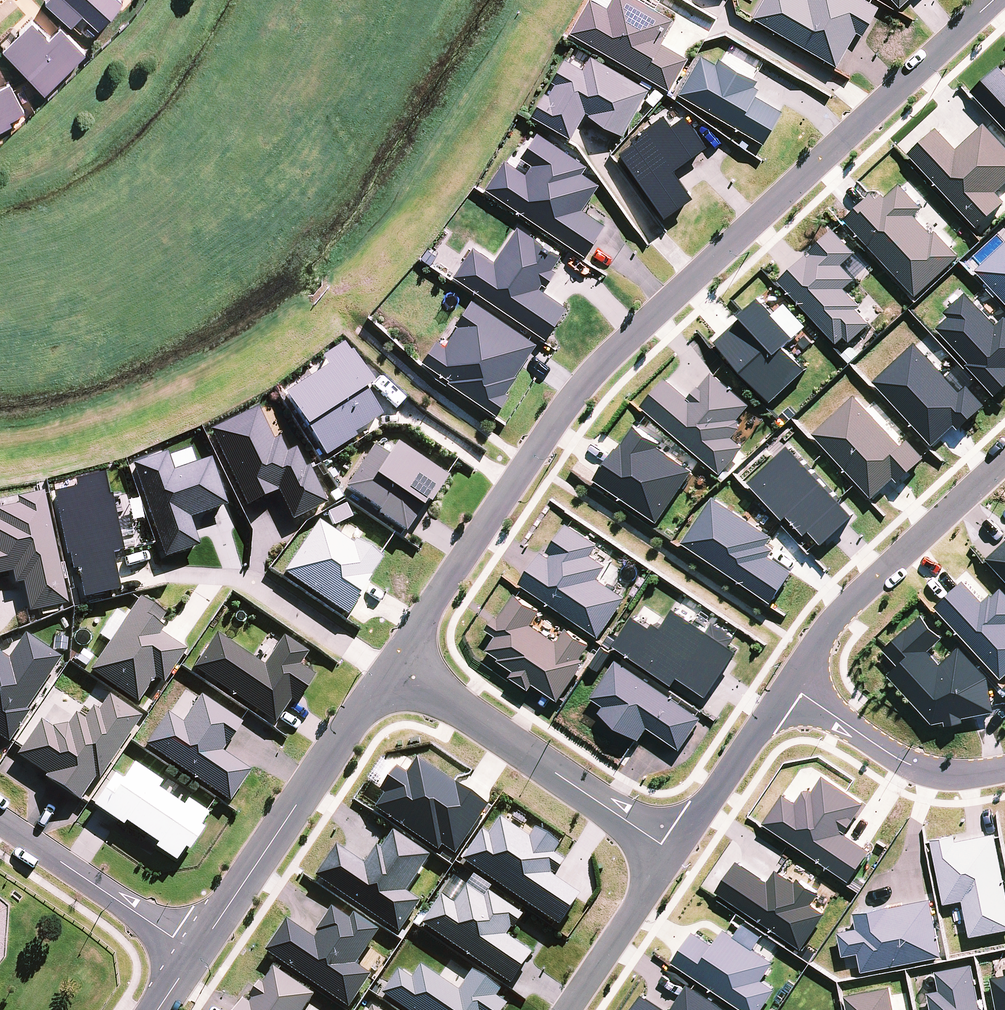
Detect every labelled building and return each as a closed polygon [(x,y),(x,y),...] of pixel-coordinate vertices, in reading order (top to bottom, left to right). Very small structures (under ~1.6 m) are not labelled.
[(121,0),(47,0),(44,3),(71,27),(82,15),(99,29),(123,2),(121,0)] [(571,32),(670,89),(688,57),(661,42),(674,19),(640,0),(612,0),(608,7),(595,0),(590,0),(571,32)] [(753,17),(837,65),(857,32),(862,35),(879,7),(866,0),(763,0),(753,17)] [(32,21),(3,50),(46,93),(86,53),(60,28),(49,39),(32,21)] [(701,55),(678,93),(764,143),(782,111),(756,95),(759,89),(755,86),(758,80),(719,58),(716,64),(701,55)] [(649,89),(592,56),(584,69),(565,58),(552,80),(557,83),(550,94),(545,92),(532,115),(571,137),(586,111),(590,113),(589,115),(622,134),(649,89)] [(973,91),(1004,126),(1004,70),(1000,65),(973,91)] [(14,124),(11,120),(25,113),(9,82),(0,87),(0,131),(14,124)] [(634,143),(620,153),(665,217),(694,197),(674,169),(707,145),(686,115),(671,125),(664,114),(631,138),(634,143)] [(910,154),(978,227),(1004,202),(1004,199),(998,191),(1004,185),(1004,143),(986,122),(958,149),(938,127),(910,154)] [(505,160),(486,188),(585,255),(606,224),(582,208),(599,184),(582,172),(587,165),(538,132),(521,157),(532,165),(526,174),(505,160)] [(873,193),(846,219),(917,296),(961,256),(937,231),(934,234),(917,215),(924,208),(901,183),(886,197),(882,193),(877,197),(873,193)] [(474,246),(454,275),(546,337),(568,306),(540,287),(542,283),(546,286),(557,271),(553,268),(562,255),(519,226),(495,260),(474,246)] [(807,253),(778,280),(837,343),(844,336),(849,341),(870,322),(857,308),(861,304),(845,288),(869,265),(834,228),(809,251),(812,253),(809,256),(807,253)] [(977,270),(1004,300),(1004,244),(977,270)] [(938,328),(970,362),(968,364),(997,395),(1004,388),(1004,318),(998,324),(968,292),(946,311),(950,317),(938,328)] [(745,316),(718,341),(772,402),(807,369),(787,347),(808,326),(786,303),(776,314),(760,297),(744,313),(742,314),(745,316)] [(538,343),(473,299),(456,323),(459,325),(445,345),(438,339),(424,360),(450,378),(449,381),(497,413),(510,394),(507,392),(518,375),(516,374),(538,343)] [(916,342),(873,381),(932,444),(954,424),(959,428),(985,403),(967,384),(961,390),(916,342)] [(326,368),(283,396),(324,459),(355,439),(352,435),(379,417),(363,392),(372,387),(350,353),(347,355),(342,346),(320,359),(326,368)] [(666,377),(641,406),(721,474),(744,447),(732,437),(740,428),(739,419),(738,419),(750,404),(712,372),(700,387),(699,385),(689,397),(666,377)] [(856,395),(814,434),(874,499),(896,478),(900,481),(927,457),(910,439),(903,444),(856,395)] [(256,409),(208,432),(245,508),(277,493),(291,522),(325,505),(307,468),(303,470),(294,450),(285,454),(277,439),(272,441),(256,409)] [(618,448),(597,479),(659,521),(694,471),(659,448),(662,444),(636,427),(620,449),(618,448)] [(372,448),(343,490),(378,513),(376,515),(401,533),(404,534),(424,505),(427,507),(446,479),(444,477),(395,444),(386,458),(372,448)] [(749,481),(783,518),(787,514),(805,533),(809,529),(822,544),(854,515),(789,445),(749,481)] [(166,455),(131,467),(163,559),(198,548),(188,520),(226,507),(210,460),(172,473),(166,455)] [(74,490),(52,495),(66,557),(69,556),(72,571),(76,570),(83,599),(117,592),(109,556),(121,554),(120,550),(109,499),(107,499),(102,477),(73,483),(74,490)] [(66,606),(42,494),(16,500),(17,506),(0,510),(0,576),(11,573),(14,585),(22,584),(28,614),(66,606)] [(772,535),(713,496),(682,542),(772,603),(795,571),(770,554),(774,548),(767,543),(772,535)] [(317,522),(283,574),(346,616),(367,585),(365,584),(381,560),(377,557),(354,541),(351,545),(317,522)] [(543,552),(521,583),(601,637),(628,597),(600,578),(609,565),(593,555),(601,544),(569,523),(549,552),(553,554),(551,556),(543,552)] [(1004,577),(1004,544),(988,559),(1004,577)] [(936,607),(1003,679),(1004,677),(1004,590),(1002,588),(993,596),(991,593),(983,601),(965,581),(936,607)] [(534,624),(543,611),(517,593),(501,617),(498,615),(489,629),(499,636),(490,649),(501,657),(500,659),(516,670),(512,677),(532,689),(536,683),(561,700),(588,660),(583,657),(593,644),(568,628),(559,641),(534,624)] [(173,612),(147,594),(95,672),(140,702),(156,678),(166,685),(191,648),(162,629),(173,612)] [(653,626),(637,615),(616,645),(675,684),(680,676),(709,696),(741,650),(732,645),(739,637),(715,622),(710,630),(677,608),(664,627),(656,622),(653,626)] [(900,665),(890,674),(898,683),(934,723),(946,721),(947,725),(965,722),(964,717),(995,711),(988,677),(961,647),(942,664),(930,651),(943,639),(923,615),(885,649),(900,665)] [(8,744),(28,713),(25,711),(60,659),(23,635),(7,660),(0,656),(0,739),(8,744)] [(215,635),(192,669),(273,725),(289,701),(295,704),(313,677),(298,667),(307,653),(282,637),(262,666),(215,635)] [(704,717),(618,659),(593,696),(606,705),(601,712),(641,739),(650,727),(683,749),(704,717)] [(98,781),(140,717),(107,696),(97,712),(91,708),(83,720),(74,715),(66,726),(50,729),(39,721),(16,756),(45,776),(43,779),(78,801),(94,779),(98,781)] [(166,714),(144,745),(228,803),(249,772),(221,752),(240,724),(199,696),(181,724),(166,714)] [(112,775),(90,807),(122,828),(124,824),(155,845),(153,849),(174,863),(182,851),(186,853),(201,831),(197,828),(207,815),(186,801),(181,807),(156,791),(161,784),(132,765),(121,781),(112,775)] [(483,808),(421,767),(410,783),(399,775),(389,791),(394,794),(384,809),(438,845),(442,839),(456,849),(483,808)] [(785,793),(765,822),(850,881),(871,850),(846,833),(867,804),(847,791),(825,775),(814,791),(812,789),(805,791),(797,802),(785,793)] [(481,833),(462,864),(559,929),(581,898),(550,877),(551,875),(555,878),(564,864),(554,858),(560,848),(535,832),(529,841),(500,820),(488,838),(481,833)] [(335,847),(315,879),(399,936),(420,904),(406,894),(430,859),(393,833),(382,851),(376,849),(365,866),(335,847)] [(996,833),(958,841),(957,834),(933,839),(933,841),(946,904),(964,900),(972,937),(1004,930),(1004,877),(997,837),(996,833)] [(739,860),(718,891),(722,893),(803,948),(827,913),(814,904),(822,892),(799,877),(796,882),(780,870),(778,869),(769,881),(739,860)] [(454,879),(422,926),(511,986),(532,955),(506,938),(511,930),(513,932),(522,917),(470,882),(467,888),(454,879)] [(859,952),(863,971),(943,956),(932,898),(856,913),(859,928),(839,931),(844,955),(859,952)] [(374,936),(337,911),(318,939),(291,922),(272,951),(351,1002),(370,973),(355,963),(374,936)] [(741,926),(735,935),(755,948),(764,935),(744,922),(741,926)] [(674,961),(685,969),(746,1009),(763,1009),(777,989),(764,980),(776,962),(755,948),(735,935),(726,929),(716,944),(695,931),(674,961)] [(973,964),(937,971),(941,990),(930,992),(933,1009),(982,1009),(973,964)] [(382,995),(404,1009),(504,1009),(507,1006),(496,999),(501,992),(472,972),(458,993),(421,966),(412,980),(399,971),(382,995)] [(237,1009),(306,1009),(314,998),(273,969),(262,986),(259,985),(249,1000),(251,1001),(249,1005),(242,1001),(237,1009)] [(993,977),(999,1009),(1004,1009),(1004,975),(993,977)] [(690,983),(671,1009),(730,1009),(690,983)] [(847,995),(850,1009),(896,1009),(892,986),(847,995)] [(633,1009),(668,1009),(644,994),(633,1009)]
